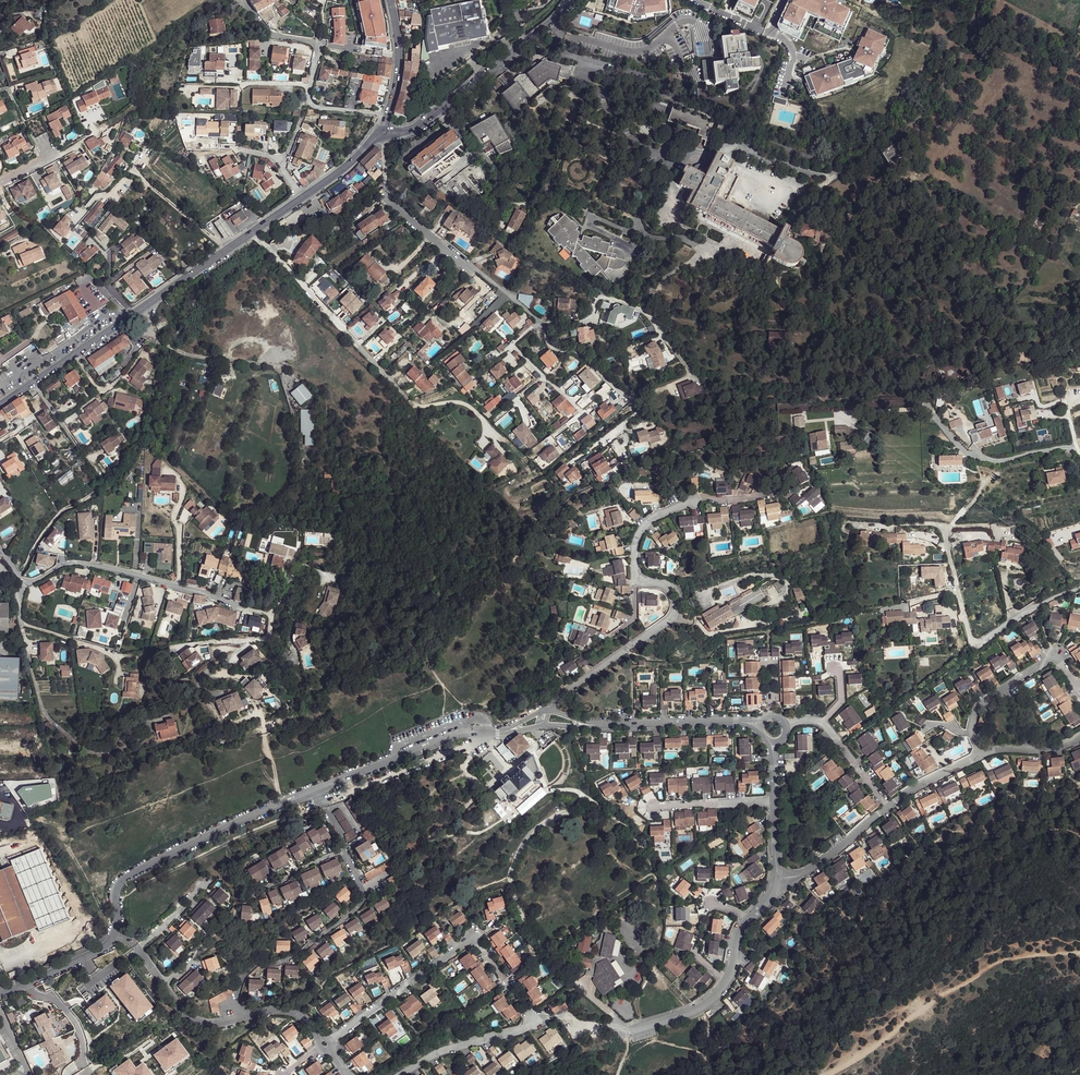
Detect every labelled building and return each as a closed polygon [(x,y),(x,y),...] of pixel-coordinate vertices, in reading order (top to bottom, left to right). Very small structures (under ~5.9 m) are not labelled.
[(249,1),(253,10),(257,14),(273,4),(272,2),(271,0),(253,0),(249,1)] [(360,3),(361,10),(361,13),(363,20),(363,24),(365,35),(366,38),(365,41),(364,47),(375,49),(383,50),(387,51),(385,26),(384,26),(381,26),(381,23),(384,22),(383,15),(380,15),(379,13),(382,12),(381,4),(377,5),(377,2),(380,2),(380,0),(359,0),(360,3)] [(430,10),(432,15),(428,16),(426,39),(429,53),(440,50),(439,46),(487,35),(479,0),(471,0),(430,10)] [(618,10),(619,7),(605,0),(603,5),(617,11),(618,10)] [(605,0),(619,7),(618,10),(625,13),(626,13),(633,16),(642,16),(642,17),(650,17),(650,14),(666,14),(667,0),(605,0)] [(734,11),(753,20),(757,12),(754,11),(757,5),(760,6),(762,1),(759,0),(739,0),(734,11)] [(837,5),(827,0),(826,3),(823,1),(824,0),(793,0),(788,12),(785,11),(779,26),(782,27),(780,31),(793,37),(795,33),(798,35),(804,21),(808,14),(809,11),(820,15),(819,19),(823,21),(845,31),(846,30),(849,23),(853,14),(844,11),(836,7),(837,5)] [(239,8),(237,4),(236,4),(233,6),(231,3),(229,1),(226,3),(231,13),(239,8)] [(274,1),(272,2),(273,4),(274,4),(279,11),(283,17),(286,15),(289,13),(289,12),(285,9),(278,4),(274,1)] [(347,10),(336,9),(335,17),(346,18),(347,10)] [(819,19),(820,15),(809,11),(808,14),(819,19)] [(402,12),(399,12),(400,18),(405,18),(412,19),(411,25),(421,26),(420,22),(419,16),(406,13),(402,12)] [(20,16),(13,17),(14,18),(17,21),(15,23),(11,26),(16,31),(14,33),(12,35),(16,39),(22,33),(24,35),(33,33),(34,25),(29,20),(26,22),(20,16)] [(212,21),(209,21),(209,24),(209,25),(210,33),(216,32),(217,35),(224,34),(223,24),(223,22),(223,19),(216,20),(212,21)] [(345,20),(336,20),(336,27),(336,29),(335,36),(335,37),(333,44),(343,45),(344,37),(345,20)] [(591,33),(593,25),(580,21),(577,29),(591,33)] [(799,40),(807,22),(804,21),(798,35),(795,33),(793,37),(799,40)] [(844,34),(845,31),(823,21),(821,24),(844,34)] [(871,73),(875,64),(877,65),(885,49),(885,48),(883,47),(887,39),(882,37),(875,34),(870,31),(868,35),(866,40),(864,39),(858,53),(859,53),(857,58),(857,59),(852,61),(848,62),(834,68),(820,73),(806,79),(808,84),(812,94),(817,92),(817,94),(824,92),(825,95),(839,89),(838,86),(850,81),(851,85),(866,79),(865,76),(871,73)] [(703,61),(706,81),(714,80),(715,85),(725,84),(726,93),(737,92),(736,83),(737,82),(736,72),(759,69),(758,60),(748,61),(748,56),(746,56),(746,55),(749,55),(748,51),(745,51),(744,36),(738,37),(731,38),(721,39),(723,60),(703,61)] [(19,56),(14,57),(17,65),(21,64),(22,68),(36,64),(34,56),(32,57),(30,53),(33,52),(35,51),(33,47),(18,52),(19,56)] [(414,55),(419,56),(419,52),(420,47),(416,47),(415,51),(412,50),(411,54),(414,55)] [(277,63),(284,64),(285,56),(287,56),(288,50),(275,48),(273,48),(271,62),(277,63)] [(383,50),(375,49),(373,56),(381,57),(383,50)] [(199,71),(200,64),(200,62),(196,60),(196,57),(200,55),(200,50),(190,50),(190,56),(189,56),(189,60),(188,60),(187,71),(199,71)] [(258,50),(250,50),(249,64),(253,65),(253,68),(259,68),(259,60),(258,60),(258,50)] [(369,63),(379,64),(379,59),(356,54),(355,59),(354,65),(358,65),(361,65),(362,63),(369,64),(369,63)] [(225,68),(225,56),(209,56),(209,64),(204,64),(204,71),(215,71),(215,74),(226,74),(226,68),(225,68)] [(294,58),(292,69),(303,71),(305,60),(300,59),(294,58)] [(378,65),(391,67),(392,64),(392,60),(380,58),(379,59),(379,64),(378,65)] [(404,71),(416,74),(418,65),(413,64),(411,63),(404,62),(404,71)] [(535,83),(539,89),(550,80),(557,83),(559,77),(561,69),(542,62),(527,75),(535,83)] [(866,79),(874,76),(879,65),(877,65),(875,64),(871,73),(865,76),(866,79)] [(380,78),(390,80),(390,76),(391,73),(391,67),(378,65),(377,77),(380,78)] [(317,82),(326,83),(327,81),(328,81),(329,74),(331,75),(334,75),(337,76),(338,75),(350,77),(351,73),(347,72),(339,70),(321,67),(319,79),(317,79),(317,82)] [(561,69),(559,77),(568,80),(571,72),(561,69)] [(402,82),(412,84),(416,74),(404,71),(402,82)] [(377,77),(364,75),(362,82),(363,82),(366,83),(379,86),(380,78),(377,77)] [(517,113),(532,101),(542,93),(539,89),(535,83),(527,75),(520,76),(514,80),(498,93),(501,96),(501,95),(517,113)] [(36,82),(24,86),(26,91),(29,90),(32,89),(34,92),(31,93),(32,98),(38,96),(38,98),(46,95),(45,94),(56,89),(52,80),(41,84),(42,86),(38,87),(37,85),(36,82)] [(379,86),(366,83),(363,82),(360,93),(359,92),(357,101),(358,102),(358,105),(374,109),(375,106),(376,99),(379,86)] [(410,96),(412,84),(402,82),(400,92),(410,96)] [(818,97),(825,95),(824,92),(817,94),(817,92),(812,94),(808,84),(806,85),(811,98),(818,95),(818,97)] [(99,102),(98,101),(111,96),(107,87),(82,97),(83,100),(77,103),(81,113),(87,110),(86,107),(99,102)] [(229,93),(229,91),(229,90),(218,89),(217,110),(226,110),(226,107),(219,107),(220,92),(229,93)] [(275,91),(252,90),(251,104),(257,104),(257,103),(271,103),(270,106),(278,106),(279,97),(280,97),(281,92),(275,92),(275,91)] [(220,92),(219,107),(226,107),(227,105),(232,105),(232,107),(238,107),(238,91),(229,91),(229,93),(220,92)] [(398,101),(407,104),(410,96),(400,92),(398,101)] [(31,99),(33,104),(39,101),(39,100),(46,97),(46,95),(38,98),(38,96),(32,98),(31,99)] [(112,100),(111,96),(98,101),(99,102),(100,105),(102,105),(104,105),(106,105),(107,105),(109,104),(110,102),(112,100)] [(667,123),(673,107),(670,104),(651,98),(645,115),(667,123)] [(394,113),(403,116),(407,104),(398,101),(395,111),(394,113)] [(65,107),(46,116),(50,123),(48,124),(55,138),(60,135),(58,131),(62,129),(57,120),(62,117),(63,120),(70,116),(65,107)] [(673,107),(667,123),(674,125),(676,122),(699,130),(697,136),(701,138),(701,140),(707,142),(706,145),(713,148),(718,137),(720,137),(724,126),(719,124),(716,130),(711,129),(711,126),(709,126),(710,121),(678,111),(673,107)] [(495,116),(470,131),(481,151),(485,149),(487,153),(495,149),(500,156),(512,150),(507,141),(509,140),(495,116)] [(207,119),(197,119),(196,134),(206,135),(206,132),(212,133),(213,133),(213,136),(220,136),(220,135),(221,123),(207,122),(207,119)] [(333,136),(348,137),(349,128),(344,128),(344,129),(339,128),(339,122),(318,120),(318,126),(322,126),(322,132),(330,132),(333,133),(333,134),(333,136)] [(221,121),(221,123),(220,135),(228,136),(229,123),(229,122),(221,121)] [(253,135),(253,134),(259,134),(259,135),(265,135),(265,124),(259,124),(259,122),(249,122),(249,127),(244,127),(244,134),(253,135)] [(274,132),(287,132),(287,122),(274,122),(274,132)] [(417,172),(421,177),(434,166),(456,148),(460,144),(451,133),(444,138),(443,138),(435,144),(436,145),(427,153),(426,152),(417,159),(418,160),(411,165),(416,171),(417,172)] [(132,138),(125,134),(121,140),(120,141),(123,143),(122,144),(123,144),(122,146),(126,148),(132,138)] [(299,145),(291,164),(299,167),(301,161),(309,164),(314,151),(311,150),(313,146),(315,146),(317,141),(303,136),(303,137),(299,136),(296,144),(299,145)] [(94,137),(85,143),(91,151),(99,146),(101,148),(104,145),(100,138),(96,141),(94,137)] [(8,144),(3,147),(7,156),(18,151),(17,149),(21,147),(22,149),(27,146),(23,138),(20,140),(19,138),(13,141),(12,139),(10,140),(10,141),(12,144),(9,145),(8,144)] [(532,143),(524,139),(523,142),(522,141),(520,143),(529,148),(532,143)] [(436,145),(435,144),(433,142),(424,150),(426,152),(427,153),(436,145)] [(371,152),(379,161),(382,163),(382,158),(379,144),(371,152)] [(882,154),(890,166),(900,160),(903,157),(896,145),(882,154)] [(374,166),(379,161),(371,152),(365,158),(374,166)] [(72,159),(63,164),(71,176),(79,171),(80,172),(89,166),(82,154),(77,156),(79,159),(79,160),(74,163),(73,162),(72,159)] [(733,163),(717,154),(709,170),(701,166),(697,168),(697,169),(690,165),(688,169),(686,168),(685,168),(682,173),(683,174),(684,175),(679,185),(685,188),(683,191),(681,195),(681,196),(681,199),(682,201),(686,204),(706,215),(705,217),(765,248),(767,245),(773,248),(768,257),(764,266),(769,268),(773,259),(784,265),(787,265),(790,266),(793,265),(795,264),(797,262),(799,260),(799,258),(800,255),(800,253),(799,251),(798,249),(797,247),(794,244),(792,243),(795,237),(787,232),(788,230),(784,227),(783,230),(782,232),(780,231),(742,212),(734,207),(715,198),(727,175),(729,176),(730,174),(728,173),(731,167),(735,169),(736,166),(733,164),(733,163)] [(101,171),(103,173),(110,165),(115,159),(111,156),(108,161),(106,166),(101,171)] [(123,161),(117,156),(115,159),(110,165),(116,169),(118,166),(123,161)] [(225,181),(234,175),(230,167),(233,165),(231,162),(228,156),(221,160),(225,167),(219,170),(218,169),(214,172),(217,178),(222,176),(225,181)] [(370,170),(374,166),(365,158),(361,163),(369,171),(370,170)] [(214,172),(218,169),(216,165),(218,164),(215,159),(208,163),(214,172)] [(314,167),(313,170),(319,178),(324,175),(322,170),(324,165),(314,160),(311,166),(314,167)] [(444,185),(437,190),(463,206),(494,180),(476,160),(444,185)] [(903,165),(900,160),(890,166),(894,172),(903,165)] [(230,167),(234,175),(238,172),(235,167),(232,161),(231,162),(233,165),(230,167)] [(379,161),(374,166),(378,170),(382,173),(383,173),(382,163),(379,161)] [(242,163),(235,167),(238,172),(242,170),(241,168),(244,167),(242,163)] [(116,169),(110,165),(103,173),(108,177),(116,169)] [(40,181),(44,188),(48,186),(49,187),(51,192),(61,186),(55,174),(57,172),(54,166),(46,170),(49,176),(40,181)] [(255,166),(252,179),(262,181),(263,180),(264,183),(262,184),(266,190),(273,185),(270,179),(271,179),(269,175),(268,175),(265,174),(263,173),(265,168),(255,166)] [(417,172),(416,171),(414,172),(416,174),(414,175),(417,179),(421,184),(426,187),(431,189),(437,190),(444,185),(441,180),(435,185),(432,181),(440,175),(435,168),(434,166),(421,177),(417,172)] [(303,187),(308,183),(308,182),(310,184),(319,178),(313,170),(298,181),(303,187)] [(375,180),(382,173),(378,170),(374,174),(371,177),(375,180)] [(103,173),(101,171),(96,178),(102,183),(101,185),(105,189),(112,181),(108,177),(103,173)] [(28,181),(10,190),(14,198),(25,193),(28,200),(36,195),(28,181)] [(357,183),(352,187),(354,191),(356,190),(358,191),(364,186),(361,183),(358,185),(357,183)] [(61,189),(65,197),(70,194),(66,186),(61,189)] [(327,204),(331,210),(352,196),(356,194),(354,191),(352,187),(327,204)] [(331,199),(327,192),(320,195),(324,202),(331,199)] [(428,195),(422,203),(425,206),(426,204),(433,209),(437,202),(428,195)] [(352,196),(331,210),(333,215),(338,212),(343,210),(348,206),(351,203),(354,199),(352,196)] [(89,225),(98,215),(96,214),(98,212),(99,213),(100,212),(99,211),(103,205),(99,201),(83,221),(89,225)] [(249,217),(243,209),(227,220),(229,222),(231,220),(235,226),(249,217)] [(379,225),(379,226),(382,224),(388,221),(381,210),(375,215),(373,216),(379,225)] [(508,227),(506,231),(515,235),(517,231),(526,214),(525,214),(520,212),(516,210),(515,213),(512,218),(508,227)] [(112,212),(99,229),(105,234),(112,226),(111,225),(114,222),(125,231),(129,225),(112,212)] [(452,212),(443,225),(450,229),(452,227),(458,231),(460,228),(461,227),(465,230),(464,231),(471,236),(476,229),(452,212)] [(360,230),(364,235),(379,225),(373,216),(358,226),(360,230)] [(550,220),(547,224),(551,228),(546,232),(553,239),(552,239),(553,240),(554,243),(555,244),(558,246),(559,246),(560,245),(566,253),(572,254),(571,258),(576,258),(575,260),(580,265),(579,266),(579,267),(581,270),(583,271),(585,272),(586,271),(593,278),(599,272),(601,274),(606,269),(606,268),(611,270),(611,267),(613,268),(615,268),(617,267),(619,266),(621,265),(622,264),(623,262),(623,261),(624,258),(623,256),(622,253),(621,251),(619,250),(617,249),(612,248),(608,247),(609,245),(600,242),(600,241),(598,239),(595,238),(592,238),(591,238),(591,240),(582,237),(581,242),(576,241),(578,234),(575,230),(577,229),(576,227),(574,224),(570,222),(564,216),(560,220),(556,216),(552,218),(550,220)] [(221,219),(213,224),(223,238),(224,240),(232,235),(230,233),(221,219)] [(112,226),(105,234),(108,236),(115,229),(112,226)] [(802,227),(800,235),(809,237),(811,238),(810,242),(811,242),(810,245),(811,246),(815,247),(816,246),(817,244),(818,244),(820,232),(820,231),(813,229),(814,228),(811,227),(811,229),(802,227)] [(0,239),(0,245),(19,234),(16,230),(0,239)] [(364,235),(360,230),(355,234),(360,241),(365,237),(364,235)] [(98,231),(95,234),(102,242),(105,238),(98,231)] [(851,245),(852,241),(836,235),(834,239),(851,245)] [(123,249),(120,252),(126,259),(129,256),(128,254),(134,248),(136,247),(137,248),(138,249),(144,243),(137,236),(134,239),(132,236),(120,246),(123,249)] [(300,253),(294,262),(306,269),(312,261),(317,255),(325,249),(316,238),(308,244),(300,253)] [(72,255),(76,260),(79,257),(88,249),(86,247),(87,246),(84,243),(72,255)] [(497,243),(491,251),(495,255),(497,254),(500,259),(498,260),(495,261),(498,267),(503,265),(505,264),(509,266),(509,265),(513,267),(516,261),(511,258),(512,256),(503,251),(504,249),(497,243)] [(44,258),(39,247),(26,253),(22,244),(11,248),(14,255),(18,253),(22,264),(33,260),(34,262),(44,258)] [(79,257),(85,263),(98,251),(94,246),(92,249),(90,247),(88,249),(79,257)] [(359,272),(360,272),(363,269),(371,276),(377,282),(379,280),(385,273),(386,273),(367,254),(354,267),(359,272)] [(760,264),(764,266),(768,257),(765,255),(760,264)] [(145,260),(136,267),(143,276),(152,269),(153,271),(161,265),(160,263),(157,259),(155,256),(146,262),(145,260)] [(613,268),(611,267),(611,270),(614,270),(617,270),(620,269),(622,267),(624,265),(625,264),(626,261),(623,261),(623,262),(622,264),(621,265),(619,266),(617,267),(615,268),(613,268)] [(152,269),(143,276),(144,278),(146,280),(155,273),(153,271),(152,269)] [(363,269),(360,272),(368,279),(371,276),(363,269)] [(129,272),(122,277),(125,281),(126,280),(130,285),(129,286),(137,296),(146,288),(135,273),(132,275),(129,272)] [(379,280),(383,284),(389,277),(385,273),(379,280)] [(316,285),(329,297),(336,290),(324,277),(316,285)] [(427,277),(414,290),(417,293),(417,294),(421,299),(435,285),(427,277)] [(71,291),(88,316),(108,302),(88,282),(71,291)] [(559,287),(558,298),(578,301),(578,311),(579,311),(581,290),(559,287)] [(499,296),(468,325),(472,330),(475,328),(478,326),(506,299),(498,289),(495,292),(499,296)] [(472,289),(468,293),(472,297),(473,298),(477,295),(472,289)] [(327,305),(338,293),(336,290),(329,297),(328,297),(323,302),(327,305)] [(461,290),(455,295),(457,298),(462,305),(472,297),(468,293),(466,290),(463,292),(462,293),(461,290)] [(45,305),(50,314),(61,308),(73,327),(38,351),(41,356),(48,354),(48,355),(72,338),(71,337),(88,326),(90,324),(86,318),(88,316),(71,291),(53,300),(51,297),(43,302),(45,305)] [(378,303),(384,311),(391,306),(390,305),(395,301),(394,300),(401,295),(398,291),(391,296),(389,292),(383,297),(384,298),(378,303)] [(364,296),(369,303),(373,300),(367,294),(364,296)] [(572,310),(578,311),(578,301),(558,298),(558,299),(557,308),(558,309),(572,310)] [(408,299),(400,307),(406,313),(415,306),(408,299)] [(445,314),(452,307),(445,300),(438,307),(445,314)] [(50,314),(45,305),(41,307),(46,316),(50,314)] [(629,322),(633,311),(622,307),(619,308),(618,308),(617,308),(613,310),(612,311),(612,312),(609,313),(606,324),(617,328),(618,325),(627,321),(629,322)] [(20,317),(29,312),(27,308),(18,312),(20,317)] [(362,320),(368,326),(371,330),(377,324),(376,323),(379,320),(371,312),(362,320)] [(512,329),(523,321),(521,319),(516,312),(513,314),(510,317),(505,320),(511,328),(512,329)] [(479,328),(482,331),(485,328),(489,332),(493,328),(492,326),(494,325),(495,326),(500,320),(493,314),(482,326),(479,328)] [(8,315),(1,319),(2,322),(4,321),(6,325),(9,324),(8,322),(11,321),(8,315)] [(528,322),(531,327),(533,325),(534,323),(530,318),(526,320),(528,322)] [(424,338),(428,342),(434,336),(439,332),(441,329),(431,320),(424,326),(420,322),(412,329),(423,339),(424,338)] [(523,328),(526,331),(531,327),(528,322),(522,326),(523,328)] [(463,338),(472,330),(468,325),(465,323),(457,330),(463,338)] [(8,333),(3,324),(0,325),(0,337),(8,333)] [(570,331),(571,337),(575,336),(575,333),(578,333),(580,344),(590,342),(595,341),(594,337),(594,333),(592,327),(570,331)] [(517,333),(520,336),(526,331),(523,328),(517,333)] [(385,330),(379,336),(388,346),(394,340),(393,339),(396,336),(390,330),(387,332),(385,330)] [(441,334),(439,332),(434,336),(437,339),(438,340),(442,335),(441,334)] [(95,369),(114,355),(117,353),(120,357),(125,354),(122,350),(124,348),(125,350),(128,349),(126,347),(129,345),(126,340),(128,339),(124,334),(88,360),(95,369)] [(769,344),(776,344),(776,345),(790,346),(791,346),(791,335),(769,334),(769,344)] [(654,342),(644,348),(648,355),(649,354),(651,357),(655,369),(665,366),(663,358),(661,358),(660,355),(662,354),(661,353),(654,342)] [(406,344),(396,354),(398,356),(398,357),(409,347),(406,344)] [(417,349),(418,351),(420,353),(428,345),(426,344),(424,346),(422,345),(419,348),(419,347),(417,349)] [(496,348),(500,352),(505,348),(501,344),(496,348)] [(789,358),(803,359),(804,350),(790,349),(790,350),(789,358)] [(520,355),(514,350),(511,353),(516,359),(520,355)] [(803,359),(814,359),(815,357),(815,355),(814,355),(814,351),(804,350),(803,359)] [(420,353),(418,351),(415,354),(424,363),(428,360),(422,355),(420,353)] [(541,359),(549,369),(551,368),(554,364),(558,361),(549,351),(548,352),(542,358),(541,359)] [(460,354),(458,356),(464,363),(466,361),(460,354)] [(119,363),(114,355),(95,369),(100,376),(119,363)] [(449,364),(454,370),(460,365),(462,364),(462,365),(464,363),(458,356),(449,364)] [(141,359),(139,363),(148,369),(151,371),(153,368),(141,359)] [(502,361),(489,372),(496,380),(506,372),(503,367),(505,365),(502,361)] [(133,377),(130,381),(144,391),(146,388),(139,381),(148,369),(139,363),(130,375),(133,377)] [(454,370),(449,364),(446,366),(452,373),(454,370)] [(452,373),(456,377),(464,371),(463,369),(460,365),(454,370),(452,373)] [(599,380),(586,366),(577,375),(590,388),(599,380)] [(422,374),(417,369),(415,367),(405,378),(411,383),(413,384),(415,382),(422,374)] [(548,377),(553,374),(551,372),(550,373),(546,368),(542,371),(548,377)] [(70,389),(81,381),(74,370),(69,374),(68,373),(61,377),(70,389)] [(470,378),(464,371),(456,377),(462,385),(470,378)] [(422,374),(415,382),(422,390),(425,386),(429,382),(429,381),(422,374)] [(439,382),(434,376),(431,379),(429,381),(429,382),(433,385),(434,387),(439,382)] [(508,381),(514,390),(517,388),(518,387),(519,389),(522,387),(515,377),(509,381),(508,381)] [(60,378),(44,389),(49,396),(65,384),(60,378)] [(472,380),(470,378),(462,385),(464,387),(468,384),(470,382),(472,380)] [(503,385),(509,393),(512,392),(514,394),(518,391),(518,390),(517,388),(514,390),(508,381),(503,385)] [(678,386),(681,395),(686,393),(684,388),(689,386),(688,385),(692,383),(691,381),(678,386)] [(1029,391),(1034,389),(1031,381),(1027,383),(1017,386),(1020,396),(1030,393),(1029,391)] [(424,392),(425,393),(437,389),(434,387),(433,385),(429,382),(425,386),(422,390),(424,392)] [(468,384),(464,387),(467,391),(474,386),(470,382),(468,384)] [(681,395),(684,400),(706,392),(703,385),(698,387),(696,384),(692,385),(692,383),(688,385),(689,386),(684,388),(686,393),(681,395)] [(291,394),(300,405),(311,396),(302,385),(291,394)] [(1001,386),(995,388),(1001,407),(1007,405),(1001,386)] [(612,399),(616,396),(612,391),(608,394),(612,399)] [(116,400),(114,408),(124,410),(124,407),(129,409),(135,410),(136,405),(138,398),(117,394),(116,400)] [(563,401),(565,400),(560,395),(551,402),(556,408),(563,401)] [(503,403),(504,406),(512,400),(509,396),(504,400),(505,402),(503,403)] [(486,409),(488,412),(500,402),(496,397),(493,400),(488,404),(485,406),(487,408),(486,409)] [(529,402),(533,406),(539,401),(536,397),(529,402)] [(20,398),(12,404),(19,414),(27,410),(20,398)] [(87,412),(92,420),(99,415),(105,411),(98,400),(84,409),(87,412)] [(562,411),(563,410),(564,411),(566,413),(567,413),(569,415),(573,412),(575,410),(574,408),(565,400),(563,401),(556,408),(560,413),(561,412),(562,411)] [(582,410),(586,407),(579,400),(575,403),(582,410)] [(601,409),(601,410),(597,413),(602,419),(604,421),(605,422),(605,423),(618,413),(617,411),(616,413),(614,410),(615,409),(611,405),(609,407),(605,402),(603,404),(599,406),(601,409)] [(989,415),(996,413),(994,403),(987,405),(989,415)] [(5,419),(4,417),(7,415),(10,420),(19,414),(12,404),(0,412),(0,423),(5,419)] [(1014,413),(1017,424),(1030,421),(1028,411),(1030,410),(1029,406),(1021,408),(1022,412),(1014,413)] [(301,410),(300,435),(304,435),(304,446),(313,446),(313,436),(313,411),(301,410)] [(46,412),(41,415),(44,419),(41,422),(49,433),(56,428),(46,412)] [(84,414),(79,417),(86,427),(90,424),(89,422),(92,420),(87,412),(84,414)] [(352,413),(352,422),(365,422),(364,413),(352,413)] [(99,415),(92,420),(95,425),(102,420),(99,415)] [(802,418),(794,420),(795,429),(804,428),(802,418)] [(1000,418),(994,420),(997,432),(991,434),(990,429),(985,431),(985,429),(987,428),(986,423),(975,426),(977,431),(980,430),(981,432),(972,435),(974,442),(992,437),(992,436),(998,434),(1000,439),(1006,437),(1000,418)] [(558,421),(552,426),(556,431),(562,426),(558,421)] [(523,424),(513,432),(518,438),(520,436),(526,444),(529,448),(537,442),(531,435),(532,434),(530,432),(528,433),(527,431),(528,430),(523,424)] [(847,436),(847,433),(846,429),(846,427),(834,428),(835,436),(847,436)] [(587,434),(583,429),(576,435),(578,437),(576,438),(578,441),(587,434)] [(637,433),(639,443),(649,441),(650,444),(660,441),(658,431),(648,433),(647,430),(637,433)] [(808,452),(831,449),(828,432),(809,435),(811,446),(807,447),(808,452)] [(101,444),(107,453),(114,448),(122,443),(121,442),(125,439),(121,433),(117,436),(115,434),(101,444)] [(26,442),(36,457),(44,451),(34,436),(26,442)] [(520,436),(518,438),(524,446),(526,444),(520,436)] [(548,464),(551,461),(559,455),(551,446),(543,452),(539,456),(541,459),(543,462),(545,460),(548,464)] [(8,473),(8,474),(10,472),(17,468),(19,472),(25,468),(15,452),(7,457),(9,461),(2,465),(8,473)] [(588,461),(598,476),(600,474),(610,468),(600,453),(588,461)] [(809,458),(809,462),(813,461),(814,465),(817,464),(815,456),(809,458)] [(491,468),(499,475),(508,464),(501,457),(496,462),(494,461),(491,465),(492,467),(491,468)] [(952,466),(962,466),(962,457),(939,458),(939,467),(940,467),(952,466)] [(568,479),(578,471),(574,467),(574,468),(569,472),(567,469),(568,468),(564,465),(555,474),(560,479),(564,475),(566,477),(568,479)] [(792,466),(784,469),(787,477),(794,474),(796,476),(798,476),(802,484),(810,481),(806,472),(804,472),(802,467),(796,469),(794,470),(792,466)] [(1064,466),(1054,468),(1055,472),(1046,474),(1048,485),(1064,482),(1062,471),(1065,470),(1064,466)] [(74,479),(70,467),(55,473),(59,484),(74,479)] [(159,468),(151,468),(150,476),(149,476),(148,486),(150,486),(150,490),(152,490),(152,492),(158,492),(158,490),(158,487),(175,488),(175,476),(166,476),(166,478),(163,478),(159,477),(159,468)] [(324,472),(316,469),(315,475),(323,477),(324,472)] [(579,472),(578,471),(568,479),(570,481),(573,477),(577,481),(582,476),(578,472),(579,472)] [(740,489),(745,492),(749,485),(751,486),(752,484),(761,488),(765,480),(757,476),(756,478),(751,476),(748,481),(747,483),(743,482),(740,489)] [(699,478),(691,479),(693,486),(700,485),(699,478)] [(309,491),(305,497),(320,496),(327,486),(319,481),(315,481),(311,486),(309,491)] [(723,495),(728,494),(729,497),(733,496),(732,490),(732,486),(728,486),(727,483),(717,484),(718,495),(723,495)] [(814,488),(804,497),(806,500),(813,509),(821,502),(817,498),(820,496),(814,488)] [(651,492),(635,493),(635,502),(641,502),(652,501),(652,503),(659,502),(659,495),(651,495),(651,492)] [(800,501),(801,500),(801,499),(796,494),(791,498),(798,507),(801,504),(800,501)] [(334,499),(334,507),(341,506),(349,505),(348,497),(341,498),(334,499)] [(12,507),(6,498),(0,502),(0,515),(12,507)] [(758,501),(759,512),(764,512),(764,509),(766,509),(766,512),(768,522),(777,521),(777,515),(781,515),(779,506),(774,507),(772,507),(767,507),(766,501),(758,501)] [(746,513),(741,513),(740,506),(732,507),(733,518),(738,517),(738,515),(740,515),(741,517),(741,528),(751,527),(751,521),(755,521),(754,512),(749,513),(746,513)] [(620,507),(604,511),(609,528),(624,525),(620,507)] [(189,511),(187,513),(191,517),(192,516),(194,517),(193,518),(192,520),(197,525),(196,526),(200,530),(209,521),(209,522),(214,517),(209,513),(204,508),(198,514),(193,509),(191,512),(189,511)] [(629,515),(635,522),(641,516),(633,508),(629,512),(631,514),(629,515)] [(724,520),(728,519),(728,508),(720,509),(721,515),(715,516),(713,516),(708,516),(708,525),(712,525),(713,530),(722,530),(721,520),(721,517),(724,517),(724,520)] [(78,515),(79,528),(81,528),(82,538),(93,537),(91,514),(78,515)] [(104,539),(111,540),(112,531),(119,532),(119,535),(130,535),(131,532),(135,532),(136,516),(128,515),(128,522),(128,524),(112,523),(112,525),(105,525),(104,539)] [(694,526),(693,517),(680,518),(681,527),(684,527),(685,534),(694,533),(694,526)] [(700,525),(700,528),(705,527),(704,517),(696,517),(697,525),(700,525)] [(54,528),(44,542),(50,546),(61,533),(54,528)] [(81,528),(79,528),(80,540),(93,540),(93,537),(82,538),(81,528)] [(572,531),(575,532),(576,529),(573,528),(565,530),(563,536),(567,537),(569,532),(572,531)] [(658,532),(652,537),(657,543),(660,541),(662,543),(665,548),(670,544),(671,546),(679,540),(674,533),(666,538),(665,537),(663,538),(658,532)] [(856,536),(856,542),(864,541),(864,546),(869,546),(869,541),(873,541),(873,545),(882,545),(882,543),(888,542),(888,535),(882,535),(881,533),(872,534),(872,536),(868,536),(868,532),(860,532),(860,536),(856,536)] [(1071,550),(1078,548),(1077,545),(1079,544),(1079,534),(1074,536),(1075,540),(1069,542),(1071,550)] [(606,541),(600,542),(602,552),(613,549),(616,549),(616,551),(614,552),(615,556),(625,553),(624,547),(617,548),(614,535),(606,538),(606,541)] [(896,535),(888,535),(888,542),(888,543),(896,543),(896,540),(896,535)] [(905,535),(896,535),(896,540),(902,540),(903,555),(914,554),(914,555),(920,555),(920,553),(920,552),(925,552),(925,546),(920,546),(920,545),(913,545),(914,548),(910,548),(909,545),(909,542),(906,542),(905,535)] [(982,539),(968,542),(969,546),(965,547),(968,558),(975,556),(974,552),(974,550),(984,547),(982,539)] [(1007,540),(1003,539),(1003,542),(1002,548),(1006,549),(1005,551),(1005,553),(1003,553),(1002,559),(1008,560),(1008,559),(1008,557),(1014,558),(1014,560),(1019,560),(1020,557),(1021,554),(1024,554),(1024,549),(1006,546),(1007,540)] [(269,553),(274,554),(277,545),(278,542),(272,540),(269,553)] [(166,544),(145,543),(144,553),(154,553),(154,551),(163,551),(165,553),(164,562),(160,562),(159,563),(159,566),(160,567),(170,568),(170,563),(171,563),(172,551),(166,544)] [(270,568),(282,571),(286,558),(288,549),(277,545),(274,554),(270,568)] [(286,558),(293,560),(295,551),(288,549),(286,558)] [(154,551),(154,553),(162,554),(162,560),(158,560),(157,569),(171,569),(171,563),(170,563),(170,568),(160,567),(159,566),(159,563),(160,562),(164,562),(165,553),(163,551),(154,551)] [(659,557),(656,557),(656,553),(646,552),(646,557),(648,557),(649,562),(648,568),(659,567),(659,557)] [(54,557),(38,554),(36,564),(46,566),(46,564),(51,565),(53,564),(54,557)] [(210,568),(219,570),(221,561),(214,559),(214,558),(214,557),(212,557),(207,555),(204,566),(210,568)] [(560,555),(558,561),(564,563),(569,563),(573,558),(560,555)] [(623,559),(614,561),(615,564),(609,566),(611,576),(617,575),(618,579),(626,579),(626,573),(623,559)] [(221,571),(227,573),(229,563),(224,562),(221,561),(219,570),(221,571)] [(227,573),(232,574),(234,567),(235,564),(232,564),(229,563),(227,573)] [(201,565),(200,574),(207,577),(210,568),(204,566),(201,565)] [(66,577),(63,588),(69,590),(77,592),(81,594),(83,589),(91,591),(92,589),(92,588),(101,590),(100,592),(109,594),(112,583),(95,578),(93,583),(78,578),(72,576),(72,578),(66,577)] [(618,582),(615,582),(616,587),(620,587),(627,587),(626,579),(618,579),(618,582)] [(773,579),(761,586),(761,587),(763,590),(774,584),(780,594),(784,591),(785,589),(785,586),(783,583),(781,581),(778,580),(776,579),(773,579)] [(125,580),(122,590),(130,592),(133,583),(125,580)] [(575,581),(570,581),(566,592),(571,594),(575,581)] [(52,582),(41,588),(46,596),(57,589),(52,582)] [(153,586),(143,588),(145,597),(142,598),(145,608),(146,614),(145,619),(154,622),(156,614),(154,614),(154,612),(155,612),(154,605),(155,605),(153,595),(154,594),(153,586)] [(236,587),(233,600),(242,603),(246,590),(236,587)] [(337,589),(330,587),(328,596),(325,596),(324,602),(322,605),(324,606),(321,610),(319,613),(323,616),(337,589)] [(763,590),(761,587),(753,592),(730,606),(729,606),(729,607),(734,616),(735,617),(768,597),(763,590)] [(800,587),(793,589),(796,599),(804,597),(802,592),(800,587)] [(337,604),(340,590),(337,589),(323,616),(324,617),(325,614),(329,616),(337,604)] [(600,590),(596,599),(611,604),(614,595),(615,591),(607,589),(606,592),(600,590)] [(729,603),(730,606),(753,592),(751,590),(729,603)] [(116,603),(120,594),(113,591),(110,600),(116,603)] [(647,593),(642,593),(642,604),(647,604),(647,606),(650,606),(658,606),(658,596),(652,596),(647,596),(647,593)] [(203,612),(206,598),(205,597),(194,595),(192,608),(192,610),(201,612),(203,612)] [(168,602),(167,611),(182,614),(184,607),(184,605),(188,606),(188,601),(177,598),(176,601),(176,603),(171,602),(168,602)] [(8,633),(9,603),(0,603),(0,633),(8,633)] [(116,610),(115,612),(123,615),(126,607),(117,604),(116,610)] [(710,630),(734,616),(729,607),(729,606),(729,605),(720,610),(704,620),(710,630)] [(702,616),(704,620),(720,610),(718,606),(702,616)] [(207,612),(197,614),(200,626),(219,621),(220,618),(224,619),(223,622),(228,623),(228,626),(233,628),(237,614),(218,609),(212,610),(212,612),(208,613),(207,612)] [(882,622),(886,622),(894,622),(903,621),(902,617),(902,612),(902,609),(886,610),(886,615),(882,615),(882,622)] [(102,610),(89,611),(90,624),(104,623),(103,620),(110,620),(109,623),(108,626),(118,630),(122,618),(108,613),(103,612),(102,610)] [(616,616),(615,619),(623,621),(625,614),(615,611),(613,615),(616,616)] [(595,615),(592,625),(605,630),(609,621),(610,617),(602,614),(601,617),(595,615)] [(925,617),(920,617),(920,620),(921,625),(925,625),(926,627),(930,627),(930,630),(936,629),(936,627),(942,627),(942,625),(941,618),(941,616),(935,616),(935,614),(929,615),(929,617),(929,618),(925,619),(925,617)] [(1051,614),(1049,625),(1052,626),(1054,626),(1054,629),(1059,631),(1063,616),(1051,614)] [(1067,629),(1073,630),(1074,627),(1076,628),(1079,629),(1079,626),(1079,617),(1070,615),(1067,629)] [(260,629),(262,619),(245,616),(243,627),(260,629)] [(219,621),(200,626),(200,628),(219,624),(228,626),(228,623),(223,622),(224,619),(220,618),(219,621)] [(309,625),(301,622),(297,634),(297,637),(302,645),(309,641),(306,635),(309,625)] [(1030,624),(1023,629),(1028,636),(1035,631),(1039,629),(1035,622),(1030,624)] [(586,627),(576,624),(574,631),(586,635),(587,633),(585,632),(586,627)] [(80,627),(78,636),(86,638),(87,634),(83,633),(84,628),(82,628),(80,627)] [(586,635),(574,631),(570,640),(576,642),(575,645),(584,649),(588,636),(590,637),(594,639),(597,631),(586,627),(585,632),(587,633),(586,635)] [(833,646),(833,654),(840,653),(839,646),(843,645),(842,643),(852,642),(852,633),(841,634),(842,636),(836,637),(836,643),(836,646),(833,646)] [(824,647),(825,655),(833,654),(833,646),(828,646),(828,644),(827,638),(821,638),(821,636),(811,637),(812,645),(821,645),(821,647),(824,647)] [(1028,651),(1032,658),(1038,653),(1034,646),(1031,649),(1029,646),(1026,641),(1021,644),(1020,643),(1011,648),(1016,655),(1024,651),(1025,653),(1028,651)] [(802,644),(792,644),(792,646),(786,646),(786,655),(792,655),(793,653),(802,652),(802,644)] [(1042,651),(1038,644),(1034,646),(1038,653),(1042,651)] [(52,645),(41,645),(41,662),(53,661),(52,645)] [(747,645),(737,646),(737,655),(747,654),(747,656),(754,656),(754,647),(747,647),(747,645)] [(255,648),(243,656),(248,665),(250,667),(262,660),(255,648)] [(1078,648),(1076,649),(1070,653),(1072,657),(1075,656),(1077,660),(1079,664),(1079,650),(1078,648)] [(179,658),(183,664),(187,661),(191,667),(200,661),(193,650),(191,650),(179,658)] [(89,651),(76,652),(78,664),(88,663),(97,667),(102,675),(108,672),(106,669),(107,668),(104,664),(103,665),(102,663),(99,662),(100,659),(99,658),(100,655),(89,651)] [(1017,667),(1013,660),(1009,662),(1008,660),(1004,654),(999,658),(998,656),(990,661),(994,669),(1003,664),(1004,666),(1006,664),(1011,671),(1017,667)] [(248,665),(243,656),(240,657),(243,663),(243,665),(243,666),(244,667),(246,667),(247,666),(248,665)] [(0,659),(0,701),(18,702),(20,659),(0,659)] [(187,661),(183,664),(188,670),(191,667),(187,661)] [(795,661),(780,661),(781,668),(783,668),(783,671),(784,674),(788,674),(795,674),(795,661)] [(573,662),(558,672),(562,678),(565,675),(566,677),(571,674),(578,669),(573,662)] [(746,663),(746,676),(753,675),(758,675),(758,671),(758,669),(761,668),(761,662),(746,663)] [(78,664),(78,666),(87,664),(96,668),(101,676),(102,675),(97,667),(88,663),(78,664)] [(70,667),(59,667),(60,678),(70,677),(70,667)] [(981,681),(988,677),(993,674),(988,667),(985,668),(976,674),(981,681)] [(1053,675),(1051,671),(1042,677),(1044,680),(1042,682),(1048,691),(1057,685),(1054,681),(1051,677),(1053,675)] [(857,676),(850,677),(850,685),(864,684),(863,676),(857,676)] [(128,681),(125,681),(125,692),(127,692),(127,696),(122,696),(122,701),(137,701),(137,696),(135,696),(135,686),(136,686),(136,677),(128,677),(128,681)] [(784,678),(781,678),(781,685),(784,685),(784,687),(784,691),(790,691),(796,690),(795,677),(789,678),(784,678)] [(251,683),(247,678),(241,683),(245,690),(256,702),(262,696),(260,693),(263,689),(266,686),(260,679),(257,683),(255,680),(251,683)] [(753,678),(746,679),(747,691),(753,691),(758,691),(758,688),(758,685),(762,684),(761,678),(758,678),(753,678)] [(970,687),(974,694),(981,691),(977,684),(973,685),(972,683),(968,678),(963,681),(962,680),(953,685),(958,692),(966,687),(967,689),(970,687)] [(995,678),(991,680),(996,688),(999,685),(995,678)] [(1042,682),(1039,684),(1045,693),(1048,691),(1042,682)] [(714,686),(714,695),(723,695),(728,695),(728,686),(728,683),(723,683),(723,686),(714,686)] [(643,696),(644,705),(652,705),(657,705),(657,685),(651,685),(651,696),(648,696),(643,696)] [(1054,700),(1056,698),(1058,702),(1067,696),(1065,693),(1062,694),(1059,690),(1057,685),(1048,691),(1054,700)] [(823,687),(818,688),(818,697),(832,695),(831,686),(823,687)] [(686,701),(686,709),(694,709),(694,701),(697,701),(697,699),(706,699),(706,690),(696,690),(696,692),(690,692),(690,693),(690,699),(690,701),(686,701)] [(661,702),(661,710),(669,709),(669,702),(672,702),(672,700),(681,699),(681,691),(671,691),(671,693),(665,693),(665,696),(661,696),(661,699),(661,702)] [(1048,691),(1045,693),(1050,702),(1054,700),(1048,691)] [(244,707),(237,692),(223,698),(215,701),(222,717),(244,707)] [(958,700),(954,693),(951,694),(942,700),(946,707),(954,702),(958,700)] [(753,695),(747,695),(747,708),(759,707),(759,704),(759,701),(762,701),(762,694),(758,695),(753,695)] [(784,694),(781,694),(782,701),(785,701),(785,703),(785,707),(796,707),(796,694),(790,694),(784,694)] [(1067,696),(1058,702),(1060,705),(1058,707),(1064,716),(1073,711),(1070,706),(1067,702),(1069,700),(1067,696)] [(928,712),(936,707),(940,704),(935,697),(932,698),(923,704),(928,712)] [(1054,700),(1050,702),(1055,709),(1058,707),(1060,705),(1058,702),(1056,698),(1054,700)] [(846,722),(844,723),(848,729),(850,731),(862,723),(852,706),(842,713),(848,721),(846,722)] [(1058,707),(1055,709),(1061,718),(1064,716),(1058,707)] [(1079,724),(1079,719),(1078,720),(1076,716),(1073,711),(1064,716),(1070,726),(1072,724),(1074,727),(1079,724)] [(954,718),(949,712),(946,714),(951,721),(954,718)] [(946,714),(942,716),(947,723),(951,721),(946,714)] [(905,724),(899,715),(897,716),(903,725),(905,724)] [(926,721),(920,715),(915,721),(921,726),(926,721)] [(897,716),(889,721),(899,735),(906,730),(903,725),(897,716)] [(1070,726),(1064,716),(1061,718),(1067,728),(1070,726)] [(166,724),(157,726),(159,740),(167,738),(166,736),(176,734),(174,720),(166,722),(166,724)] [(49,722),(45,723),(47,730),(56,729),(49,722)] [(569,768),(569,765),(570,761),(569,757),(569,753),(567,750),(566,747),(564,743),(561,740),(559,737),(556,735),(552,733),(549,732),(545,731),(541,731),(538,731),(534,731),(530,732),(527,733),(523,735),(521,737),(529,746),(532,755),(538,771),(537,773),(539,773),(542,775),(541,777),(539,780),(540,782),(542,784),(545,783),(549,781),(551,779),(554,776),(556,773),(557,770),(562,772),(567,775),(569,768)] [(864,748),(862,749),(865,753),(867,756),(880,747),(869,731),(860,738),(866,746),(864,748)] [(947,731),(944,735),(952,740),(954,736),(947,731)] [(919,733),(906,742),(913,751),(923,745),(921,743),(920,740),(923,739),(919,733)] [(516,757),(529,746),(521,737),(519,734),(506,745),(516,757)] [(711,736),(712,744),(715,744),(715,747),(729,747),(729,745),(729,739),(729,738),(724,738),(715,738),(715,735),(711,736)] [(798,750),(797,758),(805,759),(807,752),(809,753),(812,736),(803,735),(802,741),(800,751),(798,750)] [(656,745),(656,747),(661,747),(661,736),(653,737),(653,743),(648,743),(645,743),(640,743),(640,752),(644,752),(644,759),(654,758),(654,748),(654,745),(656,745)] [(689,744),(688,736),(681,736),(681,739),(670,739),(665,739),(665,748),(682,747),(682,745),(689,744)] [(694,748),(707,747),(707,744),(712,744),(711,736),(707,736),(707,738),(702,738),(694,739),(694,748)] [(620,744),(615,745),(615,754),(619,753),(619,760),(629,759),(629,748),(629,746),(631,746),(632,748),(636,748),(636,737),(628,738),(629,744),(623,744),(620,744)] [(591,761),(601,760),(600,752),(600,750),(600,747),(603,747),(603,749),(608,749),(607,748),(612,748),(612,742),(607,742),(607,738),(600,738),(600,745),(594,746),(591,746),(587,746),(587,754),(590,754),(591,761)] [(741,756),(743,756),(744,763),(752,763),(751,755),(749,755),(749,745),(749,739),(740,740),(741,756)] [(883,761),(886,759),(879,750),(877,752),(883,761)] [(913,756),(924,772),(925,771),(927,775),(938,768),(936,764),(937,764),(932,756),(930,757),(929,758),(923,750),(913,756)] [(1076,752),(1071,754),(1074,762),(1070,764),(1074,772),(1079,769),(1079,750),(1076,752)] [(883,761),(877,752),(868,758),(871,763),(875,767),(873,768),(875,772),(883,765),(881,762),(883,761)] [(499,799),(501,802),(504,799),(506,802),(508,801),(510,803),(513,803),(516,801),(516,798),(514,797),(516,795),(532,781),(535,778),(536,780),(538,780),(539,780),(541,777),(542,775),(539,773),(537,773),(538,771),(532,755),(525,761),(523,764),(522,763),(517,768),(519,771),(509,780),(507,777),(501,781),(500,782),(503,785),(494,793),(496,795),(499,799)] [(1065,767),(1063,758),(1050,760),(1051,768),(1048,769),(1047,769),(1048,778),(1061,776),(1060,768),(1065,767)] [(843,769),(840,766),(838,767),(837,768),(831,760),(826,763),(823,759),(812,768),(815,772),(822,767),(832,782),(841,776),(845,773),(843,769)] [(1021,766),(1021,771),(1037,772),(1037,770),(1042,770),(1042,761),(1038,761),(1038,763),(1027,763),(1021,762),(1021,766)] [(875,772),(877,775),(880,774),(883,778),(886,782),(891,778),(894,776),(888,767),(886,769),(883,765),(875,772)] [(897,774),(891,765),(888,767),(894,776),(897,774)] [(1012,773),(1008,765),(1003,767),(994,772),(993,770),(986,774),(991,782),(997,779),(998,781),(998,782),(1004,783),(1015,778),(1012,773)] [(561,776),(562,772),(557,770),(556,773),(554,776),(551,779),(549,781),(545,783),(542,784),(545,788),(549,786),(553,785),(556,782),(558,779),(561,776)] [(748,775),(742,775),(743,781),(743,784),(738,784),(739,792),(746,792),(746,784),(749,784),(749,782),(759,782),(758,772),(748,773),(748,775)] [(986,780),(981,772),(977,774),(967,779),(966,777),(960,780),(964,789),(970,785),(971,788),(986,780)] [(650,783),(659,783),(664,783),(664,773),(661,774),(650,774),(650,783)] [(642,783),(637,775),(635,776),(625,781),(629,789),(637,785),(642,783)] [(844,789),(846,788),(849,791),(857,785),(854,781),(852,783),(849,779),(846,775),(842,778),(838,781),(844,789)] [(735,792),(735,776),(715,777),(715,789),(726,788),(726,790),(726,792),(735,792)] [(891,778),(898,788),(901,786),(894,776),(891,778)] [(702,791),(702,794),(711,794),(711,777),(692,778),(692,790),(702,790),(702,791)] [(688,794),(687,778),(668,779),(669,790),(679,790),(679,792),(679,794),(688,794)] [(896,789),(898,788),(891,778),(886,782),(884,784),(883,785),(886,789),(889,794),(887,795),(890,799),(898,793),(896,789)] [(532,781),(516,795),(521,800),(527,795),(529,797),(530,795),(532,794),(530,791),(536,786),(532,782),(532,781)] [(838,781),(835,783),(841,791),(844,789),(838,781)] [(617,791),(621,798),(628,794),(624,787),(620,789),(618,787),(616,782),(610,785),(609,783),(600,788),(605,796),(614,791),(615,793),(617,791)] [(942,790),(941,788),(937,790),(939,792),(941,798),(945,796),(946,798),(960,791),(956,783),(952,785),(942,790)] [(857,785),(849,791),(851,794),(849,796),(856,805),(857,804),(860,802),(864,799),(861,794),(857,790),(860,788),(857,785)] [(916,801),(920,809),(923,808),(924,810),(939,802),(941,805),(942,806),(945,805),(944,804),(941,798),(939,792),(930,797),(921,801),(919,799),(916,801)] [(849,796),(846,798),(853,807),(856,805),(849,796)] [(866,811),(868,809),(870,813),(879,806),(876,802),(874,804),(871,799),(868,796),(866,797),(864,799),(860,802),(866,811)] [(860,802),(857,804),(863,813),(866,811),(860,802)] [(355,804),(348,808),(350,812),(357,808),(355,804)] [(902,813),(901,811),(897,814),(903,822),(907,819),(909,822),(918,815),(911,806),(907,810),(902,813)] [(340,808),(333,812),(336,816),(343,812),(340,808)] [(676,815),(676,826),(695,825),(694,810),(694,809),(685,809),(686,812),(686,814),(676,815)] [(717,809),(708,810),(708,813),(708,815),(698,815),(699,827),(718,825),(717,809)] [(359,811),(352,816),(355,819),(362,815),(359,811)] [(343,812),(336,816),(338,820),(345,816),(343,812)] [(911,824),(919,818),(918,815),(909,822),(911,824)] [(898,830),(896,827),(899,825),(893,817),(890,820),(891,822),(887,825),(882,828),(889,837),(898,830)] [(665,826),(651,826),(651,835),(655,835),(655,842),(666,841),(665,831),(665,828),(667,828),(668,831),(672,830),(672,819),(664,820),(665,826)] [(756,831),(761,828),(757,821),(748,828),(750,832),(753,830),(754,832),(752,834),(744,840),(749,848),(754,845),(756,847),(764,842),(761,838),(759,836),(756,831)] [(368,825),(361,829),(363,833),(370,828),(368,825)] [(322,840),(323,843),(327,841),(331,839),(324,827),(321,829),(319,830),(319,829),(318,827),(315,829),(322,840)] [(363,833),(364,834),(363,835),(367,842),(375,837),(376,837),(370,828),(363,833)] [(306,832),(304,834),(308,840),(310,838),(314,845),(317,843),(322,840),(315,829),(307,833),(306,832)] [(898,830),(889,837),(891,840),(900,833),(898,830)] [(301,835),(302,837),(294,841),(297,845),(301,852),(306,850),(309,848),(305,842),(308,840),(304,834),(301,835)] [(884,842),(879,835),(872,839),(867,842),(872,850),(869,851),(874,859),(885,852),(882,847),(880,844),(884,842)] [(367,842),(355,849),(363,862),(369,859),(375,854),(367,842)] [(288,848),(286,849),(289,853),(290,855),(292,854),(296,860),(299,859),(304,856),(303,854),(301,852),(297,845),(289,850),(288,848)] [(276,854),(282,864),(286,862),(289,861),(286,855),(289,853),(286,849),(285,846),(282,849),(282,850),(276,854)] [(891,856),(884,846),(882,847),(885,852),(874,859),(875,861),(884,855),(887,859),(891,856)] [(867,864),(862,857),(866,855),(861,847),(854,852),(850,855),(855,862),(851,865),(856,872),(867,864)] [(758,853),(749,859),(752,863),(754,861),(755,863),(753,865),(744,871),(750,879),(755,876),(757,879),(764,873),(762,869),(760,867),(757,862),(762,859),(758,853)] [(274,869),(277,867),(282,864),(276,854),(268,859),(267,857),(265,858),(268,864),(270,862),(274,869)] [(262,862),(255,865),(261,876),(265,874),(269,872),(265,866),(268,864),(265,858),(261,860),(262,862)] [(327,859),(334,874),(339,873),(342,871),(338,860),(334,861),(332,862),(331,860),(331,858),(327,859)] [(326,878),(329,877),(334,874),(327,859),(325,860),(326,863),(326,864),(325,865),(321,867),(326,878)] [(847,867),(842,860),(835,865),(831,867),(836,875),(832,877),(838,885),(848,877),(843,870),(847,867)] [(49,861),(41,867),(61,896),(69,889),(49,861)] [(38,928),(16,874),(22,872),(19,864),(0,871),(0,934),(3,942),(38,928)] [(253,881),(257,879),(261,876),(255,865),(247,870),(246,868),(244,870),(247,876),(250,874),(253,881)] [(716,874),(725,874),(730,875),(730,866),(727,866),(716,865),(716,874)] [(711,876),(712,867),(709,867),(698,866),(698,876),(707,876),(711,876)] [(312,871),(311,869),(310,867),(307,869),(314,884),(319,883),(323,881),(318,868),(314,870),(312,871)] [(307,869),(305,870),(306,872),(307,873),(304,874),(301,876),(306,888),(310,886),(314,884),(307,869)] [(831,889),(826,882),(830,879),(825,872),(818,877),(814,879),(818,887),(814,889),(820,896),(831,889)] [(681,894),(687,888),(691,885),(684,879),(682,881),(675,888),(681,894)] [(291,884),(290,882),(290,881),(287,882),(294,896),(299,894),(302,893),(297,881),(293,883),(291,884)] [(287,882),(284,883),(285,885),(285,886),(283,887),(280,889),(285,900),(288,899),(294,896),(287,882)] [(693,887),(699,893),(702,890),(696,884),(693,887)] [(344,886),(333,894),(340,903),(345,899),(351,895),(344,886)] [(749,899),(745,889),(744,886),(736,890),(737,895),(740,903),(749,899)] [(272,905),(276,903),(281,901),(275,887),(272,888),(272,889),(273,890),(271,891),(267,893),(272,905)] [(691,890),(696,896),(699,893),(693,887),(691,890)] [(683,897),(690,890),(687,888),(681,894),(683,897)] [(217,894),(215,892),(211,896),(222,907),(230,897),(221,889),(217,894)] [(260,900),(257,902),(260,913),(264,912),(269,910),(264,895),(261,896),(262,898),(262,900),(260,900)] [(501,896),(492,899),(493,902),(486,903),(488,909),(484,910),(487,920),(495,918),(493,910),(496,909),(495,907),(504,904),(501,896)] [(814,896),(807,904),(808,905),(816,898),(814,896)] [(822,903),(816,898),(808,905),(804,909),(811,916),(822,903)] [(374,906),(379,914),(386,911),(392,907),(386,899),(374,906)] [(794,905),(788,899),(783,905),(788,911),(794,905)] [(198,908),(208,918),(217,908),(208,901),(205,903),(204,905),(202,903),(198,908)] [(328,917),(335,912),(339,909),(333,901),(322,909),(328,917)] [(241,919),(245,920),(251,920),(253,904),(250,904),(250,906),(249,908),(247,908),(243,907),(241,919)] [(191,919),(199,927),(208,918),(198,908),(193,912),(195,914),(194,916),(191,919)] [(686,908),(677,908),(677,921),(686,922),(686,914),(686,908)] [(372,910),(366,913),(364,915),(360,917),(365,925),(371,921),(377,918),(372,910)] [(450,918),(448,919),(454,926),(457,923),(464,918),(459,911),(450,918)] [(784,917),(778,911),(773,916),(774,918),(767,925),(763,929),(770,935),(781,924),(779,922),(784,917)] [(335,912),(328,917),(330,920),(336,915),(335,912)] [(322,922),(318,914),(305,921),(310,929),(318,925),(322,922)] [(774,918),(773,916),(766,923),(767,925),(774,918)] [(357,919),(351,923),(349,924),(345,927),(350,934),(356,931),(362,927),(357,919)] [(715,938),(724,939),(724,935),(722,935),(723,927),(724,922),(715,920),(713,933),(716,934),(715,938)] [(196,931),(185,921),(181,925),(183,927),(181,929),(179,931),(187,939),(196,931)] [(606,924),(601,928),(599,940),(595,943),(594,947),(597,950),(596,953),(592,956),(592,959),(578,957),(576,966),(583,968),(583,971),(585,971),(584,975),(588,976),(588,975),(593,976),(595,978),(594,980),(597,985),(601,985),(600,989),(603,993),(605,994),(610,992),(610,988),(616,989),(618,980),(618,979),(612,977),(614,971),(608,963),(603,962),(604,958),(608,959),(610,958),(610,956),(614,940),(614,937),(613,936),(609,935),(610,931),(606,924)] [(297,942),(303,938),(308,935),(303,925),(291,932),(297,942)] [(436,927),(434,928),(426,935),(431,943),(438,938),(442,935),(436,927)] [(331,937),(336,945),(342,942),(347,939),(342,930),(331,937)] [(503,943),(507,940),(500,930),(491,937),(493,940),(494,942),(491,944),(495,949),(503,943)] [(675,948),(690,953),(693,945),(691,944),(689,943),(693,934),(682,930),(675,948)] [(454,937),(449,931),(446,933),(451,940),(454,937)] [(166,943),(174,952),(183,943),(173,933),(168,938),(170,940),(168,941),(166,943)] [(95,935),(85,941),(87,947),(97,940),(95,935)] [(589,939),(579,937),(578,945),(578,946),(577,947),(576,952),(586,954),(587,948),(589,939)] [(720,943),(723,944),(724,939),(715,938),(714,942),(711,942),(709,955),(718,956),(719,951),(720,943)] [(290,941),(276,940),(276,950),(284,951),(290,951),(290,941)] [(614,940),(610,956),(616,957),(620,941),(614,940)] [(420,942),(407,952),(412,959),(421,952),(425,949),(420,942)] [(333,950),(327,943),(316,952),(323,959),(328,955),(333,950)] [(509,944),(506,946),(503,943),(495,949),(497,952),(500,951),(503,955),(506,959),(515,953),(509,944)] [(438,952),(433,945),(427,950),(432,957),(438,952)] [(414,961),(422,955),(421,952),(412,959),(414,961)] [(469,953),(459,960),(466,970),(470,967),(479,961),(475,956),(472,958),(471,956),(469,953)] [(515,953),(506,959),(510,964),(513,968),(510,969),(513,973),(521,967),(519,963),(521,961),(515,953)] [(303,963),(309,970),(314,966),(319,961),(313,954),(303,963)] [(673,956),(665,964),(679,977),(690,965),(684,960),(682,962),(680,963),(673,956)] [(216,957),(202,961),(203,967),(206,966),(207,968),(208,972),(219,969),(216,957)] [(401,967),(404,975),(411,971),(407,961),(403,963),(400,957),(395,960),(394,958),(385,962),(388,970),(397,966),(398,969),(401,967)] [(618,979),(618,980),(620,979),(619,977),(623,974),(614,961),(610,963),(608,959),(604,958),(603,962),(608,963),(614,971),(612,977),(618,979)] [(768,964),(764,972),(772,976),(778,964),(776,963),(770,960),(768,964)] [(479,961),(470,967),(473,971),(471,972),(476,981),(485,974),(481,970),(479,966),(481,965),(479,961)] [(758,968),(753,962),(749,965),(755,971),(758,968)] [(755,971),(749,965),(746,968),(752,974),(755,971)] [(110,979),(108,981),(108,982),(118,995),(121,993),(125,999),(122,1001),(130,1013),(132,1011),(146,1001),(147,1000),(139,989),(139,988),(136,990),(133,986),(135,984),(135,983),(130,977),(127,979),(125,975),(128,973),(122,966),(115,971),(114,970),(107,975),(110,979)] [(292,966),(290,966),(285,966),(285,976),(291,976),(298,976),(298,967),(292,966)] [(713,978),(707,973),(703,977),(698,973),(697,972),(693,968),(687,975),(690,977),(685,982),(693,989),(700,981),(701,979),(704,981),(702,983),(705,986),(713,978)] [(274,970),(272,970),(267,969),(267,979),(274,979),(280,980),(281,970),(274,970)] [(186,975),(195,986),(204,980),(197,970),(194,972),(192,974),(191,972),(186,975)] [(391,986),(387,976),(382,978),(380,972),(374,975),(373,973),(364,976),(368,985),(377,981),(378,983),(380,982),(383,989),(391,986)] [(471,972),(468,975),(473,982),(476,981),(471,972)] [(538,984),(540,982),(534,973),(531,975),(538,984)] [(759,989),(764,980),(765,977),(758,973),(755,977),(751,985),(759,989)] [(492,983),(488,979),(485,974),(476,981),(483,989),(486,988),(487,991),(496,985),(494,981),(492,983)] [(536,986),(538,984),(531,975),(529,977),(527,974),(519,980),(521,984),(524,982),(526,986),(529,990),(536,986)] [(178,985),(186,994),(195,986),(186,975),(181,979),(183,981),(182,983),(178,985)] [(605,994),(603,993),(600,989),(601,985),(597,985),(594,980),(595,978),(593,976),(588,975),(588,976),(593,977),(592,981),(597,988),(602,996),(605,994)] [(429,983),(433,988),(421,996),(427,1004),(430,1002),(433,1007),(442,1001),(435,992),(441,987),(435,979),(429,983)] [(262,982),(249,981),(248,990),(255,990),(262,991),(262,982)] [(476,981),(473,982),(481,991),(483,989),(476,981)] [(353,999),(360,994),(365,990),(360,983),(356,985),(348,992),(353,999)] [(542,994),(545,992),(538,984),(536,986),(542,994)] [(83,994),(77,999),(92,1020),(100,1014),(98,1012),(102,1009),(103,1011),(107,1009),(105,1006),(111,1002),(112,1001),(101,986),(85,998),(83,994)] [(540,996),(542,994),(536,986),(529,990),(527,992),(530,996),(533,1000),(531,1002),(534,1005),(542,999),(540,996)] [(746,995),(749,991),(744,986),(741,989),(743,991),(737,996),(732,1000),(738,1006),(749,997),(746,995)] [(495,1001),(493,1003),(500,1012),(501,1011),(509,1005),(505,1001),(502,996),(504,995),(501,991),(493,998),(495,1001)] [(350,1000),(345,993),(342,996),(334,1002),(339,1009),(346,1004),(350,1000)] [(410,1002),(401,1008),(408,1017),(423,1006),(415,993),(407,999),(409,1001),(410,1002)] [(218,995),(209,999),(218,1004),(221,1001),(218,995)] [(210,1002),(211,1009),(219,1007),(218,1004),(209,999),(210,1002)] [(146,1001),(132,1011),(134,1014),(148,1004),(146,1001)] [(324,1018),(328,1015),(336,1009),(330,1001),(320,1008),(318,1010),(324,1018)] [(552,1008),(551,1009),(554,1013),(563,1007),(562,1005),(560,1002),(552,1008)] [(500,1012),(493,1003),(490,1005),(497,1014),(498,1013),(500,1012)] [(349,1006),(354,1013),(358,1010),(353,1004),(349,1006)] [(509,1005),(501,1011),(508,1019),(510,1018),(512,1021),(521,1015),(519,1011),(517,1012),(513,1008),(511,1004),(509,1005)] [(328,1015),(330,1018),(337,1012),(336,1009),(328,1015)] [(388,1019),(377,1028),(382,1035),(386,1033),(389,1037),(398,1031),(391,1022),(397,1019),(390,1010),(384,1014),(388,1019)] [(498,1013),(505,1022),(508,1019),(501,1011),(500,1012),(498,1013)] [(48,1019),(45,1013),(34,1018),(36,1022),(39,1028),(43,1026),(46,1031),(42,1033),(46,1041),(51,1038),(54,1037),(50,1029),(53,1028),(51,1024),(48,1019)] [(333,1025),(328,1018),(323,1022),(327,1029),(333,1025)] [(40,1034),(42,1033),(46,1031),(43,1026),(39,1028),(36,1022),(34,1023),(40,1034)] [(562,1039),(553,1026),(546,1032),(547,1034),(549,1035),(540,1041),(547,1050),(562,1039)] [(291,1029),(283,1036),(288,1043),(295,1038),(299,1035),(294,1027),(291,1029)] [(358,1034),(346,1043),(349,1048),(352,1046),(353,1048),(355,1051),(365,1044),(358,1034)] [(51,1038),(46,1041),(41,1043),(43,1048),(46,1047),(53,1061),(51,1062),(53,1067),(66,1061),(63,1056),(60,1050),(58,1045),(56,1047),(51,1038)] [(306,1038),(300,1042),(305,1048),(311,1044),(306,1038)] [(159,1052),(154,1056),(162,1066),(165,1070),(172,1065),(173,1066),(180,1061),(178,1059),(186,1053),(180,1045),(180,1044),(176,1039),(168,1046),(164,1048),(163,1047),(162,1046),(160,1047),(162,1050),(159,1052)] [(15,1068),(0,1041),(0,1074),(3,1074),(15,1068)] [(520,1045),(519,1043),(512,1048),(521,1061),(536,1050),(529,1041),(521,1046),(520,1045)] [(292,1054),(285,1045),(281,1048),(278,1043),(273,1046),(272,1044),(263,1050),(268,1057),(276,1052),(278,1054),(280,1052),(285,1058),(292,1054)] [(180,1044),(180,1045),(186,1053),(178,1059),(180,1061),(180,1062),(189,1055),(181,1044),(180,1044)] [(238,1063),(243,1065),(243,1067),(254,1071),(255,1065),(247,1062),(248,1059),(246,1058),(250,1049),(241,1046),(237,1056),(240,1057),(238,1061),(238,1063)] [(498,1052),(493,1046),(490,1048),(494,1055),(498,1052)] [(494,1055),(490,1048),(486,1051),(491,1057),(494,1055)] [(359,1068),(369,1061),(362,1051),(349,1060),(353,1065),(355,1063),(357,1065),(359,1068)] [(498,1059),(503,1066),(513,1059),(508,1052),(503,1055),(498,1059)] [(476,1060),(472,1054),(465,1058),(470,1064),(476,1060)] [(306,1069),(310,1074),(318,1074),(322,1072),(321,1070),(319,1067),(321,1066),(318,1060),(306,1069)] [(114,1072),(116,1074),(152,1074),(151,1074),(144,1064),(139,1067),(136,1070),(134,1066),(129,1061),(119,1068),(114,1072)] [(489,1065),(484,1070),(487,1074),(492,1074),(500,1069),(494,1062),(489,1065)] [(446,1070),(442,1064),(435,1068),(440,1074),(446,1070)] [(162,1066),(161,1067),(166,1074),(168,1073),(169,1074),(171,1074),(177,1071),(173,1066),(172,1065),(165,1070),(162,1066)] [(119,1068),(117,1066),(109,1072),(112,1074),(116,1074),(114,1072),(119,1068)] [(470,1070),(464,1074),(465,1074),(478,1074),(480,1073),(475,1067),(470,1070)]
